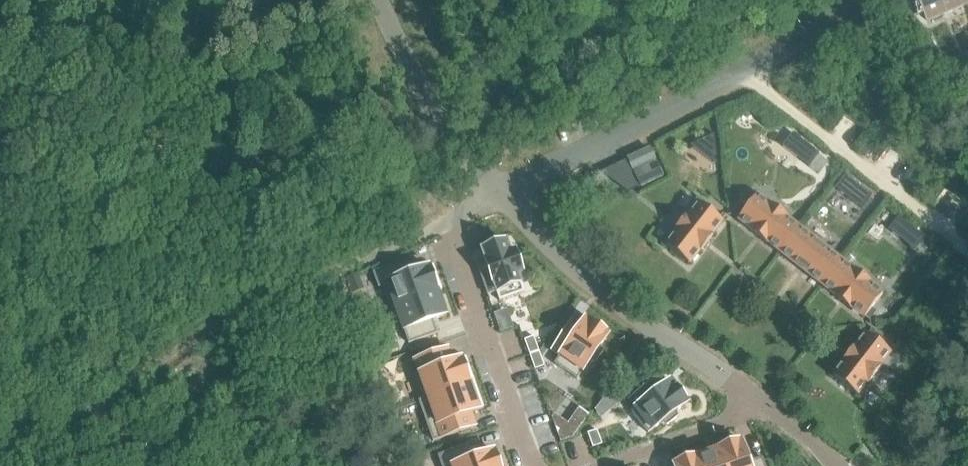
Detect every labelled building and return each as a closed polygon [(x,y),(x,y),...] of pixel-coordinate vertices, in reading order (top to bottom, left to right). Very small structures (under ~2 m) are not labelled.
[(928,24),(967,7),(967,0),(918,0),(928,24)] [(959,50),(947,56),(951,65),(963,59),(959,50)] [(818,153),(792,132),(781,146),(808,167),(818,153)] [(713,134),(689,145),(711,162),(716,156),(713,134)] [(648,150),(627,159),(633,170),(654,161),(648,150)] [(655,164),(648,167),(634,173),(640,187),(661,177),(655,164)] [(871,195),(845,174),(834,187),(861,208),(871,195)] [(757,237),(768,223),(778,210),(757,193),(736,220),(757,237)] [(679,223),(693,233),(707,244),(723,222),(696,201),(679,223)] [(799,226),(778,210),(768,223),(757,237),(778,253),(789,240),(799,226)] [(887,229),(914,250),(925,237),(898,216),(887,229)] [(690,266),(707,244),(693,233),(679,223),(663,244),(690,266)] [(799,226),(789,240),(778,253),(800,270),(821,243),(799,226)] [(483,257),(474,260),(485,289),(493,286),(497,295),(521,286),(515,268),(519,267),(512,245),(507,247),(503,235),(499,237),(498,232),(481,238),(482,243),(478,244),(483,257)] [(842,259),(821,243),(800,270),(821,286),(831,273),(842,259)] [(409,257),(372,270),(377,286),(382,284),(389,306),(394,304),(436,289),(440,287),(432,264),(414,270),(409,257)] [(842,259),(831,273),(821,286),(842,303),(863,276),(842,259)] [(348,279),(353,293),(362,289),(357,276),(348,279)] [(884,292),(863,276),(842,303),(863,319),(884,292)] [(436,289),(394,304),(407,342),(436,332),(431,319),(444,314),(436,291),(436,289)] [(568,324),(551,349),(558,355),(553,363),(575,378),(588,360),(593,362),(601,350),(598,345),(606,334),(603,332),(605,328),(594,320),(592,324),(583,318),(575,330),(568,324)] [(864,332),(847,353),(875,375),(892,353),(864,332)] [(532,339),(525,342),(529,354),(537,351),(532,339)] [(438,351),(409,361),(414,374),(409,376),(418,401),(469,383),(460,358),(442,364),(438,351)] [(537,351),(529,354),(533,366),(541,363),(537,351)] [(831,375),(858,396),(875,375),(847,353),(831,375)] [(652,381),(628,399),(634,407),(630,410),(646,431),(660,421),(665,424),(676,415),(675,410),(686,402),(669,380),(658,388),(652,381)] [(418,401),(413,402),(427,441),(465,428),(460,415),(478,409),(469,383),(418,401)] [(552,417),(561,442),(572,438),(577,430),(567,423),(554,414),(552,417)] [(594,429),(587,432),(591,443),(598,441),(594,429)] [(718,449),(724,465),(764,465),(761,457),(748,462),(740,441),(737,442),(735,438),(719,444),(720,448),(718,449)] [(437,455),(441,465),(498,465),(492,450),(479,455),(474,441),(437,455)] [(695,457),(699,465),(724,465),(718,449),(695,457)] [(695,457),(673,465),(699,465),(695,457)]
